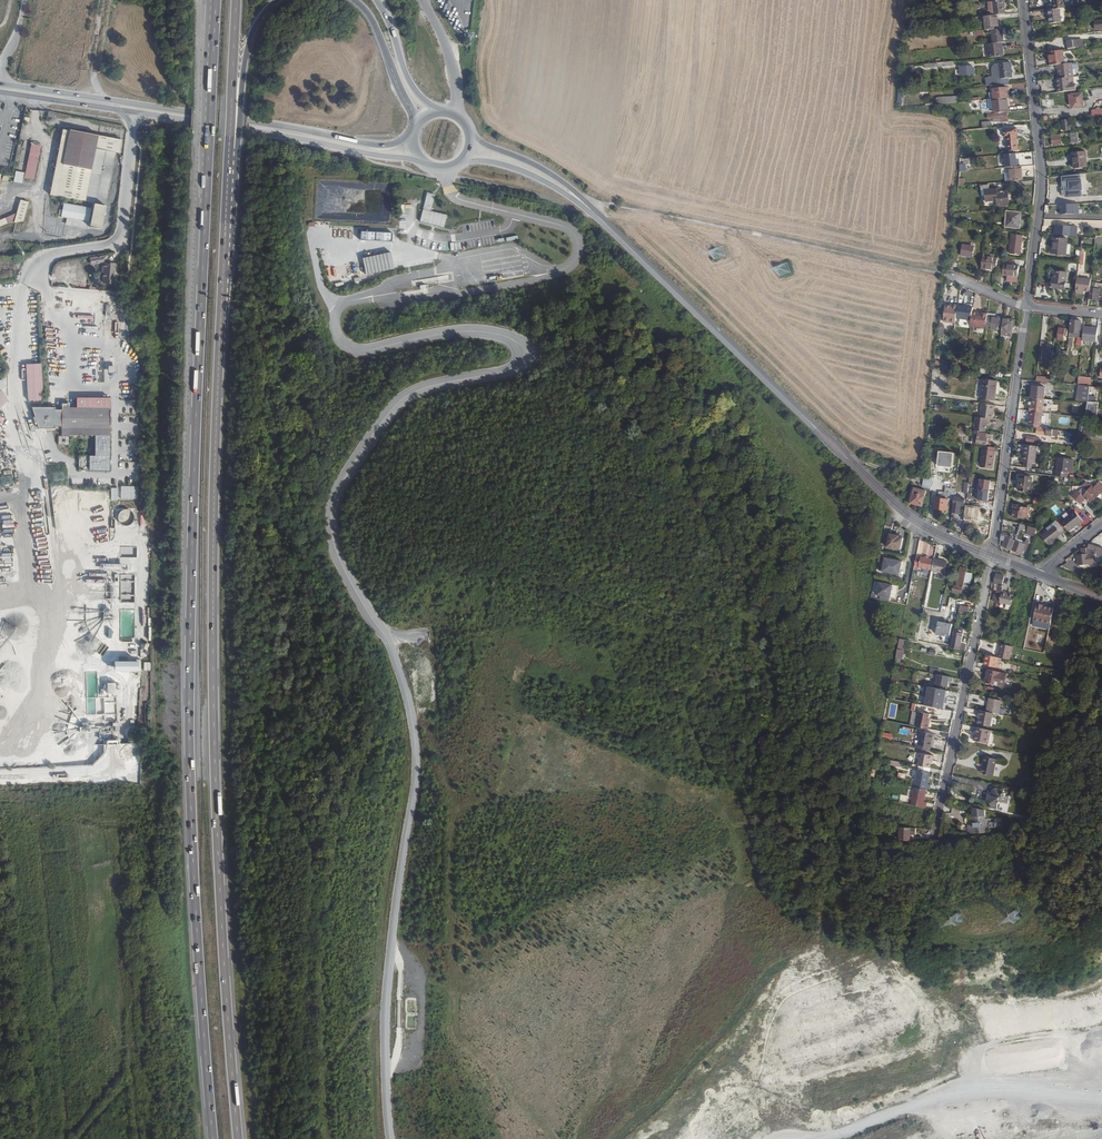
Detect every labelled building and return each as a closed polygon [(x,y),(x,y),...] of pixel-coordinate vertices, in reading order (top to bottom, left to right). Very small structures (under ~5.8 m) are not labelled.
[(1006,14),(1005,0),(988,2),(990,16),(998,15),(1006,14)] [(1053,9),(1060,9),(1065,8),(1065,3),(1069,2),(1070,0),(1052,0),(1053,9)] [(1060,9),(1053,9),(1047,10),(1048,17),(1049,16),(1050,23),(1062,22),(1060,9)] [(999,29),(998,15),(990,16),(985,16),(986,30),(992,29),(999,29)] [(1003,33),(1006,32),(1006,28),(999,29),(992,29),(993,43),(1000,43),(1004,42),(1003,39),(1004,39),(1003,33)] [(1081,39),(1073,40),(1074,47),(1081,46),(1081,39)] [(1000,50),(1000,43),(993,43),(988,44),(989,57),(1003,56),(1003,50),(1000,50)] [(1050,65),(1056,65),(1065,64),(1063,50),(1049,52),(1050,65)] [(999,84),(1005,84),(1009,83),(1009,78),(1012,77),(1011,62),(1007,62),(999,63),(1000,78),(994,79),(994,77),(986,78),(987,86),(992,85),(999,84)] [(1065,64),(1056,65),(1057,69),(1058,69),(1059,78),(1070,77),(1074,77),(1072,63),(1065,64)] [(975,74),(974,65),(961,67),(962,75),(975,74)] [(1070,77),(1059,78),(1057,79),(1058,92),(1076,91),(1075,84),(1074,84),(1071,84),(1070,77)] [(1007,87),(1005,87),(1000,88),(999,84),(992,85),(992,89),(994,89),(995,99),(1003,98),(1007,98),(1008,97),(1007,87)] [(1068,95),(1069,106),(1071,106),(1071,108),(1084,107),(1082,93),(1068,95)] [(994,113),(1002,112),(1008,112),(1007,98),(1003,98),(995,99),(993,99),(994,113)] [(1008,113),(1002,114),(988,115),(988,119),(993,119),(993,122),(1001,122),(1007,121),(1007,117),(1008,117),(1008,113)] [(98,230),(114,154),(118,154),(121,138),(68,128),(68,131),(61,129),(49,196),(91,204),(87,227),(98,230)] [(1016,136),(1018,136),(1017,129),(1004,130),(1004,137),(1007,137),(1008,150),(1018,149),(1016,136)] [(1078,134),(1078,132),(1065,134),(1065,136),(1069,136),(1069,138),(1071,137),(1071,143),(1076,143),(1076,145),(1081,144),(1081,142),(1084,142),(1083,137),(1078,138),(1078,136),(1078,134)] [(1052,135),(1053,146),(1062,145),(1060,134),(1052,135)] [(37,164),(41,145),(32,143),(28,162),(37,164)] [(1072,153),(1074,168),(1088,167),(1086,152),(1072,153)] [(1010,173),(1004,173),(1005,181),(1023,180),(1021,166),(1010,167),(1010,173)] [(24,173),(16,171),(14,182),(22,184),(24,173)] [(1057,180),(1058,191),(1068,189),(1067,179),(1057,180)] [(989,190),(989,184),(981,185),(981,190),(985,190),(986,202),(992,201),(994,189),(989,190)] [(992,201),(995,201),(995,204),(997,204),(997,207),(1009,206),(1008,191),(997,192),(996,189),(994,189),(992,201)] [(427,192),(420,222),(445,227),(447,214),(432,211),(435,194),(427,192)] [(1084,203),(1066,204),(1066,214),(1085,213),(1084,203)] [(86,224),(89,210),(62,204),(59,218),(86,224)] [(1018,227),(1020,214),(1008,213),(1007,226),(1018,227)] [(1062,225),(1061,235),(1083,238),(1084,228),(1062,225)] [(397,242),(397,233),(365,233),(365,242),(397,242)] [(1021,255),(1023,236),(1012,235),(1010,254),(1021,255)] [(1066,254),(1068,241),(1068,240),(1052,239),(1052,242),(1055,243),(1054,253),(1066,254)] [(973,257),(974,248),(970,247),(970,246),(963,244),(961,255),(973,257)] [(392,252),(363,257),(366,274),(395,269),(392,252)] [(104,262),(102,255),(84,259),(86,266),(98,264),(99,270),(101,270),(103,278),(105,278),(106,283),(117,280),(116,275),(115,275),(110,260),(104,262)] [(997,270),(998,258),(983,256),(982,267),(997,270)] [(1018,277),(1020,265),(1004,263),(1003,275),(1018,277)] [(1065,289),(1067,272),(1066,272),(1067,268),(1061,268),(1060,271),(1055,270),(1053,287),(1065,289)] [(1090,282),(1091,280),(1077,278),(1076,290),(1089,292),(1090,288),(1090,282)] [(1095,287),(1096,283),(1090,282),(1090,288),(1091,288),(1090,299),(1095,300),(1095,302),(1098,302),(1099,296),(1101,296),(1101,288),(1095,287)] [(105,315),(111,316),(113,305),(107,304),(105,315)] [(957,318),(959,305),(953,304),(953,305),(946,304),(944,321),(956,322),(957,318)] [(973,312),(974,306),(959,305),(957,318),(972,320),(973,312)] [(988,314),(989,313),(983,312),(983,314),(973,312),(972,320),(971,325),(981,327),(981,325),(987,326),(988,314)] [(1003,330),(1004,318),(993,317),(994,315),(988,314),(987,326),(986,328),(1003,330)] [(1012,335),(1014,319),(1004,317),(1004,318),(1003,330),(1002,334),(1012,335)] [(1080,331),(1082,320),(1071,319),(1070,330),(1080,331)] [(1066,335),(1067,328),(1060,327),(1058,339),(1064,340),(1064,335),(1066,335)] [(1097,341),(1098,327),(1093,327),(1093,328),(1084,327),(1083,340),(1097,341)] [(1053,355),(1054,350),(1040,348),(1039,361),(1051,362),(1051,365),(1052,366),(1053,355)] [(1061,359),(1062,349),(1054,348),(1054,350),(1053,355),(1057,356),(1057,358),(1061,359)] [(42,364),(27,364),(27,400),(43,400),(42,364)] [(996,400),(998,380),(983,378),(980,398),(996,400)] [(1088,401),(1090,385),(1081,384),(1079,400),(1088,401)] [(1044,398),(1046,387),(1033,385),(1032,394),(1030,394),(1030,396),(1033,397),(1044,398)] [(1096,401),(1098,386),(1090,385),(1088,401),(1096,401)] [(0,391),(0,411),(9,405),(0,391)] [(1043,411),(1044,398),(1033,397),(1032,404),(1030,404),(1030,410),(1043,411)] [(38,430),(61,430),(61,437),(108,437),(108,399),(74,398),(75,409),(68,409),(68,405),(61,405),(61,409),(31,409),(38,430)] [(1097,418),(1099,401),(1096,401),(1088,401),(1085,417),(1097,418)] [(993,418),(995,404),(983,402),(980,416),(989,418),(993,418)] [(1041,424),(1043,411),(1030,410),(1029,410),(1029,415),(1030,415),(1029,422),(1041,424)] [(989,422),(989,418),(980,416),(977,416),(975,430),(980,430),(986,431),(987,422),(989,422)] [(1052,434),(1053,428),(1038,426),(1037,433),(1052,434)] [(988,439),(989,432),(980,431),(980,430),(975,430),(973,442),(990,444),(991,439),(988,439)] [(70,446),(70,438),(59,438),(59,447),(70,446)] [(1035,462),(1038,445),(1027,444),(1026,452),(1024,452),(1022,461),(1026,461),(1025,466),(1032,467),(1032,462),(1035,462)] [(993,468),(995,450),(983,448),(980,466),(993,468)] [(940,467),(955,467),(956,453),(941,452),(940,467)] [(1070,471),(1072,459),(1058,457),(1056,475),(1067,476),(1068,471),(1070,471)] [(0,475),(0,483),(0,486),(13,485),(12,471),(3,472),(4,475),(0,475)] [(1031,490),(1033,477),(1019,475),(1018,488),(1031,490)] [(925,476),(922,486),(931,488),(934,479),(925,476)] [(991,501),(993,481),(982,479),(979,500),(991,501)] [(1100,494),(1101,491),(1101,486),(1098,482),(1094,487),(1093,486),(1091,488),(1083,496),(1077,490),(1071,496),(1080,505),(1085,499),(1091,504),(1100,494)] [(120,499),(138,499),(139,486),(121,486),(120,499)] [(923,503),(925,493),(913,490),(910,499),(923,503)] [(951,499),(952,492),(939,490),(939,497),(936,497),(935,507),(948,509),(948,499),(951,499)] [(1100,494),(1091,504),(1094,506),(1101,498),(1101,495),(1100,494)] [(965,505),(966,498),(955,497),(953,511),(960,513),(961,504),(965,505)] [(979,520),(981,503),(972,502),(972,507),(968,506),(966,518),(979,520)] [(1027,515),(1029,506),(1018,505),(1019,503),(1013,502),(1012,508),(1014,509),(1013,515),(1020,516),(1021,514),(1027,515)] [(133,509),(117,509),(117,525),(133,525),(133,509)] [(1061,522),(1069,532),(1083,521),(1075,511),(1069,516),(1067,513),(1063,516),(1061,522)] [(1053,538),(1060,533),(1061,527),(1056,521),(1053,523),(1055,526),(1041,537),(1049,547),(1056,541),(1053,538)] [(1024,534),(1033,537),(1036,529),(1027,526),(1024,534)] [(901,550),(903,538),(899,537),(900,535),(890,533),(887,547),(901,550)] [(1027,550),(1031,539),(1027,538),(1024,543),(1012,538),(1013,535),(1011,534),(1010,536),(1002,533),(1001,535),(1001,538),(1005,540),(1002,545),(1023,553),(1024,549),(1027,550)] [(1089,544),(1087,549),(1101,554),(1101,549),(1089,544)] [(1081,554),(1077,555),(1078,565),(1097,564),(1096,553),(1087,554),(1086,548),(1081,549),(1081,554)] [(931,569),(933,559),(922,556),(919,566),(931,569)] [(946,572),(948,560),(935,557),(932,569),(946,572)] [(903,576),(905,561),(885,558),(883,573),(903,576)] [(963,593),(968,567),(961,566),(957,585),(955,584),(953,591),(963,593)] [(1003,589),(1004,584),(1003,584),(1005,574),(996,572),(994,582),(995,582),(995,585),(999,586),(998,590),(997,589),(997,593),(995,592),(993,600),(1000,601),(1003,589)] [(89,575),(89,578),(86,578),(86,583),(105,583),(105,575),(89,575)] [(890,601),(893,585),(880,582),(877,594),(882,596),(882,600),(890,601)] [(1012,604),(1014,593),(1007,592),(1007,590),(1003,589),(1000,601),(1012,604)] [(1051,622),(1054,608),(1048,606),(1047,608),(1043,607),(1044,604),(1038,603),(1035,618),(1051,622)] [(960,605),(959,612),(968,614),(970,607),(960,605)] [(940,622),(939,635),(953,637),(954,624),(940,622)] [(961,643),(964,629),(956,628),(953,642),(953,641),(952,646),(966,649),(967,644),(961,643)] [(1011,658),(1014,645),(1001,642),(999,656),(1011,658)] [(997,666),(999,656),(987,653),(985,659),(988,659),(987,664),(997,666)] [(115,672),(140,671),(139,661),(115,662),(115,672)] [(1006,685),(1009,672),(988,668),(986,675),(990,676),(989,682),(994,683),(995,679),(999,680),(998,684),(1006,685)] [(949,686),(950,680),(953,680),(954,676),(939,673),(936,683),(949,686)] [(106,693),(105,682),(98,683),(98,693),(106,693)] [(116,683),(108,683),(108,694),(116,694),(116,683)] [(948,697),(949,690),(935,687),(933,696),(946,698),(946,697),(948,697)] [(944,708),(946,698),(933,696),(933,697),(933,699),(933,702),(932,705),(944,708)] [(999,712),(1002,699),(990,696),(987,710),(994,711),(999,712)] [(116,711),(115,701),(106,702),(107,712),(116,711)] [(991,725),(994,711),(987,710),(981,709),(980,714),(982,715),(980,723),(991,725)] [(929,728),(931,718),(930,718),(931,713),(919,710),(917,720),(918,720),(917,725),(929,728)] [(989,742),(992,729),(977,726),(974,739),(989,742)] [(932,746),(934,732),(922,730),(919,743),(916,742),(916,746),(930,749),(931,746),(932,746)] [(930,766),(933,753),(916,750),(913,763),(930,766)] [(994,774),(998,758),(987,755),(984,766),(983,766),(981,771),(994,774)] [(929,782),(931,770),(919,768),(916,786),(927,788),(931,789),(932,783),(929,782)] [(925,800),(927,788),(916,786),(912,803),(916,804),(927,806),(928,800),(925,800)] [(998,807),(999,800),(1007,802),(1009,795),(1006,794),(1006,793),(1006,792),(1004,792),(1005,789),(996,787),(994,789),(993,792),(995,793),(994,795),(989,794),(987,800),(990,801),(992,804),(991,806),(998,807)] [(916,823),(917,811),(933,814),(935,808),(927,806),(916,804),(915,809),(905,808),(904,811),(908,812),(907,813),(906,822),(916,823)] [(967,834),(985,833),(985,809),(970,809),(970,825),(967,825),(967,834)] [(987,819),(987,827),(1002,827),(1001,818),(987,819)] [(916,833),(917,827),(901,825),(900,838),(911,839),(911,832),(916,833)]
